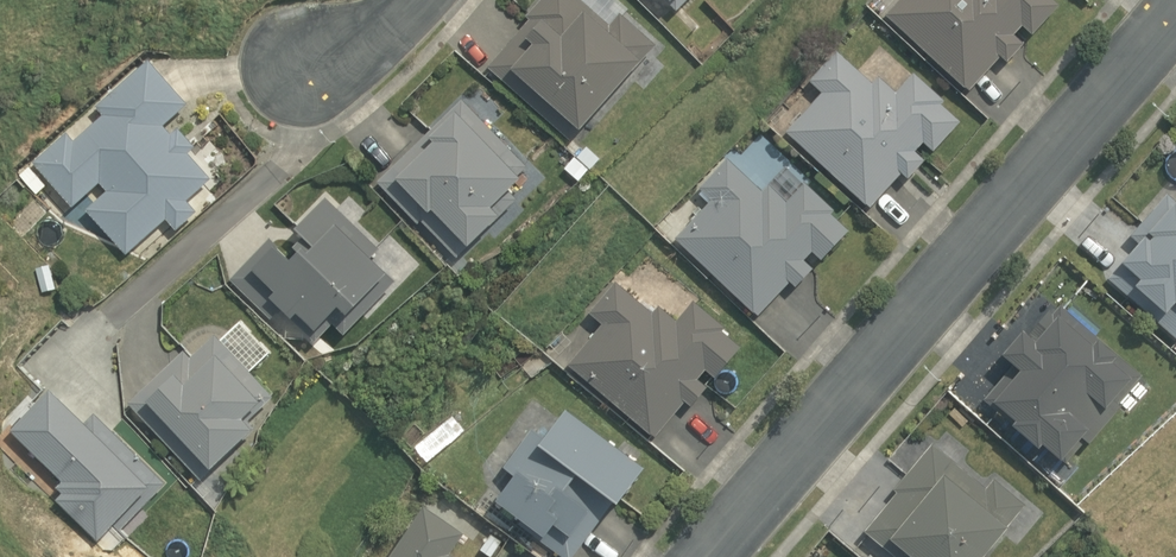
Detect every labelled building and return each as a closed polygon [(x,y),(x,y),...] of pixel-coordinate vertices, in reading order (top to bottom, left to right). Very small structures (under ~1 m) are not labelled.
[(487,65),(570,139),(654,44),(619,10),(606,22),(582,0),(538,0),(526,14),(531,17),(487,65)] [(686,0),(667,0),(677,9),(686,0)] [(886,15),(969,91),(1000,56),(1006,62),(1022,44),(1013,35),(1022,25),(1032,33),(1060,3),(1056,0),(900,0),(886,15)] [(821,90),(786,131),(872,207),(902,173),(908,178),(925,160),(915,151),(923,142),(934,151),(962,120),(943,103),(946,99),(915,72),(898,91),(879,74),(872,82),(836,49),(809,79),(821,90)] [(104,192),(82,212),(123,255),(163,220),(173,231),(194,213),(183,202),(208,180),(185,154),(192,148),(175,128),(167,134),(161,126),(185,105),(146,61),(94,107),(100,115),(70,142),(64,134),(30,163),(69,209),(96,184),(104,192)] [(422,219),(455,254),(517,198),(513,194),(519,189),(511,179),(526,164),(462,97),(377,179),(417,223),(422,219)] [(574,155),(590,168),(600,156),(585,142),(574,155)] [(713,198),(676,238),(758,315),(789,282),(795,287),(814,267),(806,259),(812,252),(821,260),(849,230),(830,212),(834,208),(805,181),(787,200),(769,183),(762,191),(728,159),(701,187),(713,198)] [(1109,279),(1175,336),(1175,201),(1166,193),(1130,235),(1139,243),(1109,279)] [(380,247),(325,196),(296,227),(303,235),(293,246),(300,252),(292,261),(269,235),(229,276),(270,318),(282,305),(316,339),(333,321),(343,332),(395,279),(373,255),(380,247)] [(604,323),(569,364),(655,435),(685,400),(691,405),(707,386),(698,378),(706,369),(715,376),(741,345),(724,330),(726,327),(695,301),(679,321),(658,303),(652,310),(616,280),(590,311),(604,323)] [(1141,374),(1061,306),(1054,314),(1048,308),(1027,332),(1032,337),(1029,340),(1020,333),(1000,357),(1011,366),(984,399),(1007,419),(1005,422),(1040,451),(1045,445),(1066,462),(1085,440),(1089,443),(1121,405),(1117,402),(1141,374)] [(128,400),(201,479),(218,465),(215,463),(257,426),(250,417),(274,395),(215,332),(191,356),(183,348),(128,400)] [(44,390),(7,431),(59,482),(54,488),(59,494),(53,500),(95,542),(110,525),(118,532),(164,483),(91,414),(82,425),(44,390)] [(567,407),(547,435),(533,427),(505,463),(519,470),(497,498),(524,517),(518,526),(564,556),(572,556),(610,506),(618,499),(646,464),(567,407)] [(864,530),(896,556),(986,556),(1010,529),(1005,525),(1026,500),(996,474),(986,487),(932,441),(893,488),(897,491),(864,530)] [(424,505),(389,556),(459,556),(454,553),(457,549),(453,547),(463,531),(424,505)]
